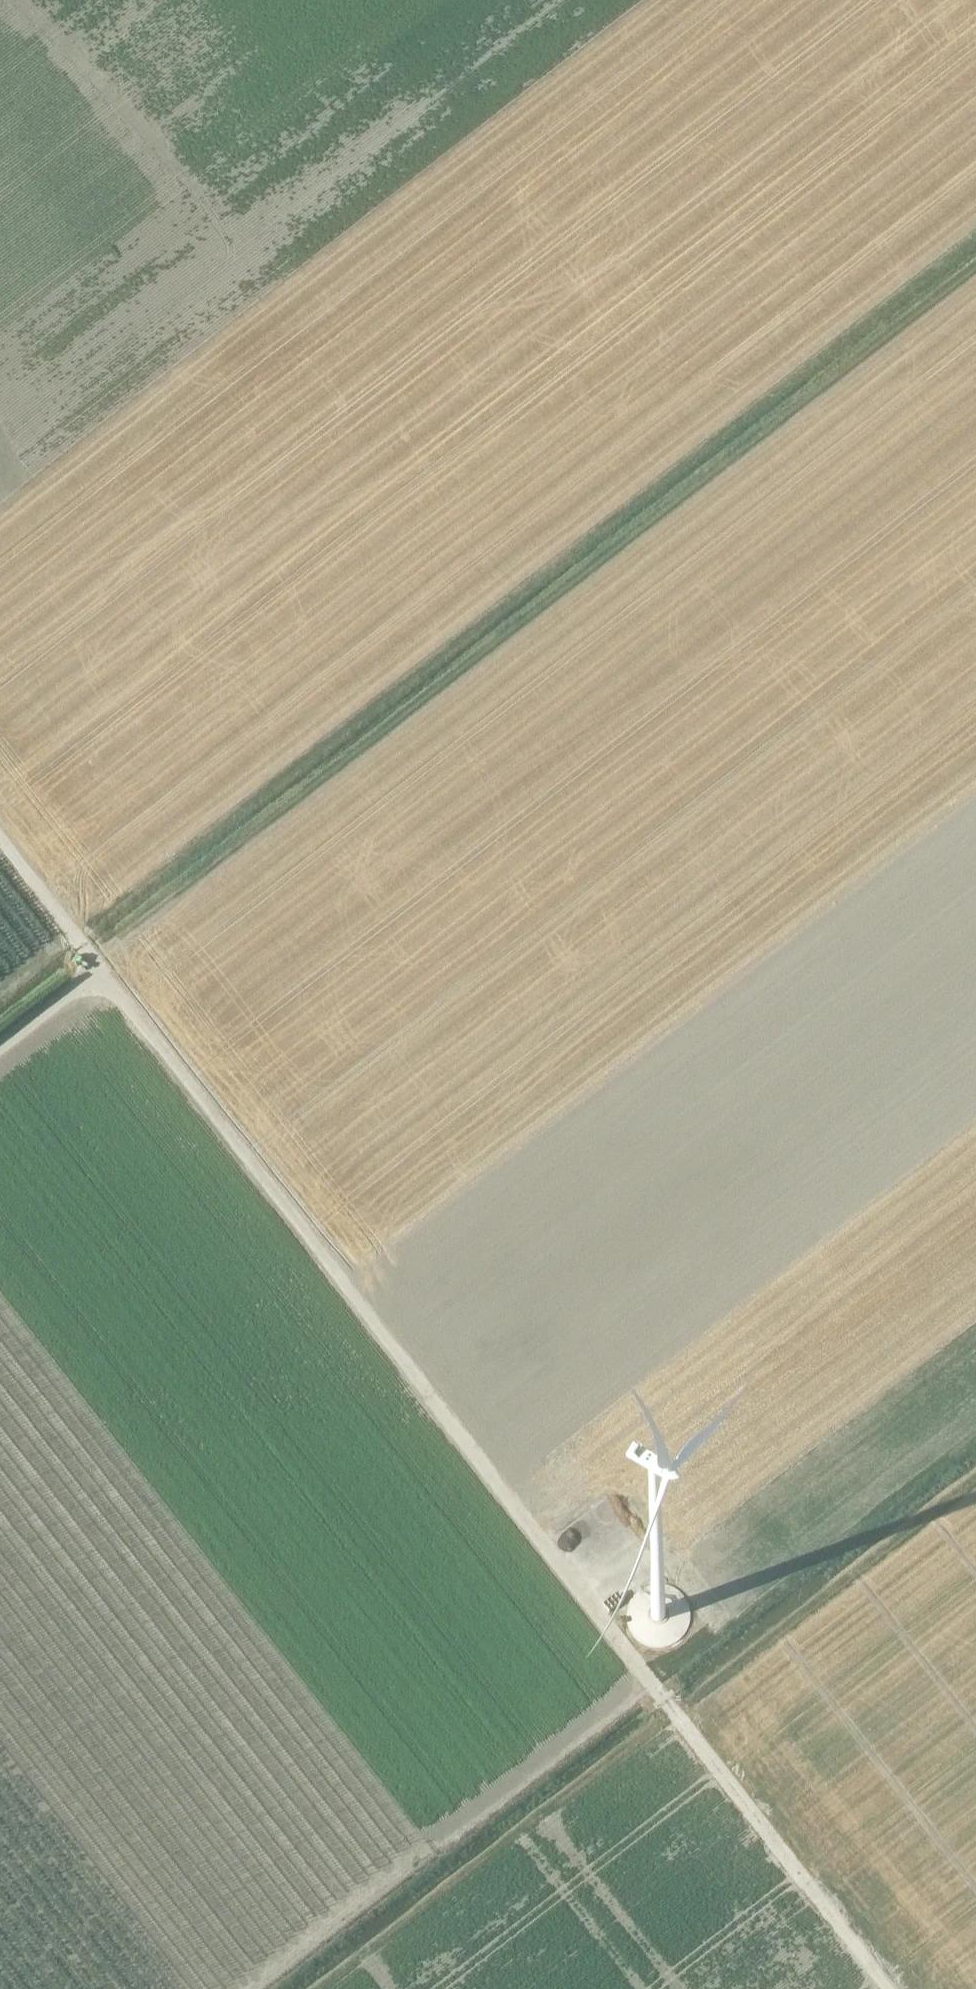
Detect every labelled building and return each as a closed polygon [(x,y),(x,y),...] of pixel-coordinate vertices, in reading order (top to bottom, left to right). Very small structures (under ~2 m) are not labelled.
[(650,1616),(650,1617),(650,1618),(651,1619),(651,1620),(652,1621),(652,1622),(653,1622),(653,1623),(654,1623),(655,1624),(656,1624),(657,1624),(658,1624),(659,1624),(660,1624),(661,1624),(662,1624),(662,1623),(663,1623),(664,1622),(665,1621),(665,1620),(666,1619),(666,1618),(666,1617),(666,1616),(666,1615),(666,1614),(665,1613),(665,1612),(664,1611),(663,1610),(662,1610),(662,1609),(661,1609),(660,1609),(659,1608),(658,1608),(657,1609),(656,1609),(655,1609),(654,1610),(653,1610),(653,1611),(652,1611),(652,1612),(651,1612),(651,1613),(651,1614),(650,1615),(650,1616)]
